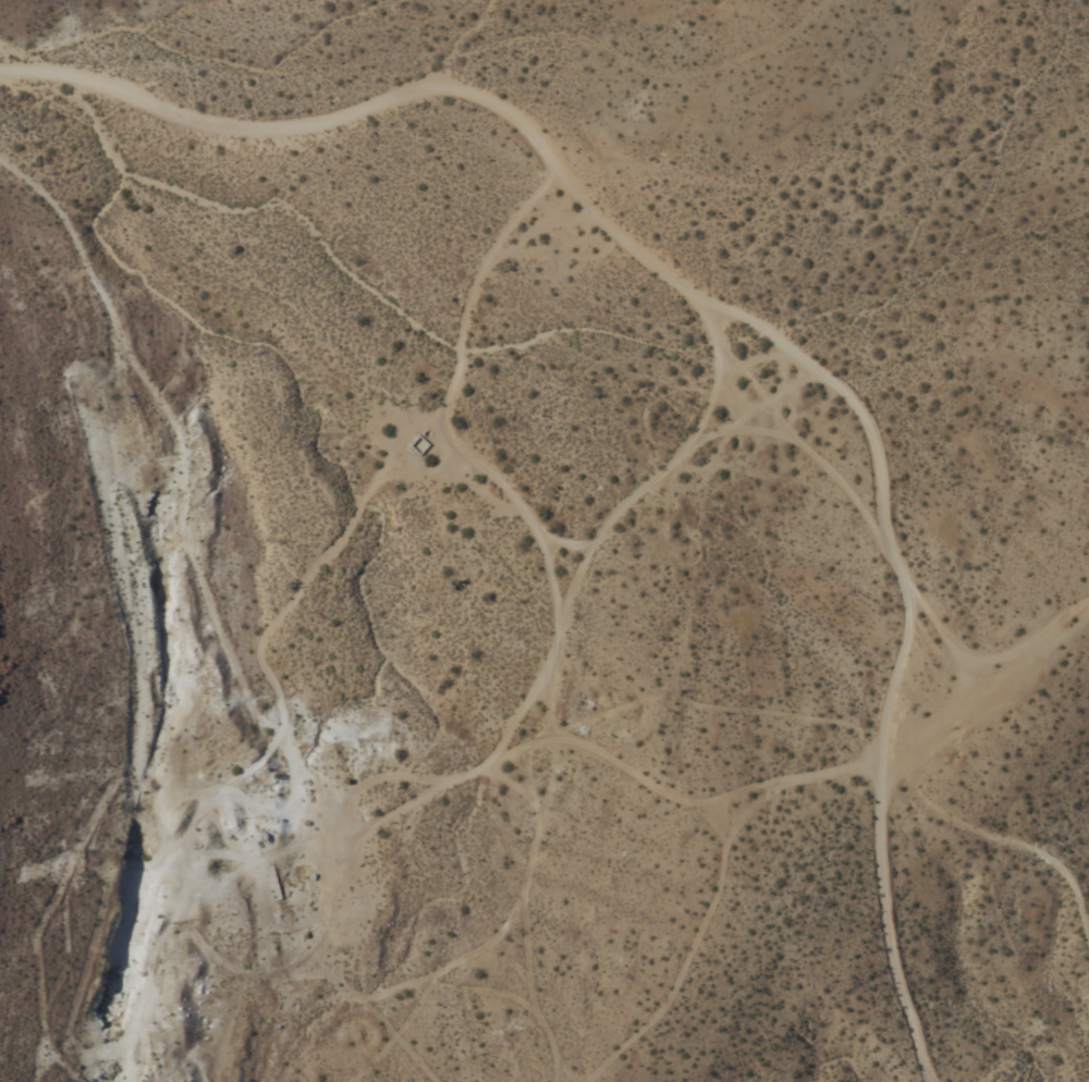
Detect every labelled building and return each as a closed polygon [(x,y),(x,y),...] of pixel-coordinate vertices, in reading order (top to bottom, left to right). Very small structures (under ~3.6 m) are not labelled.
[(407,448),(415,454),(421,446),(413,440),(407,448)]
